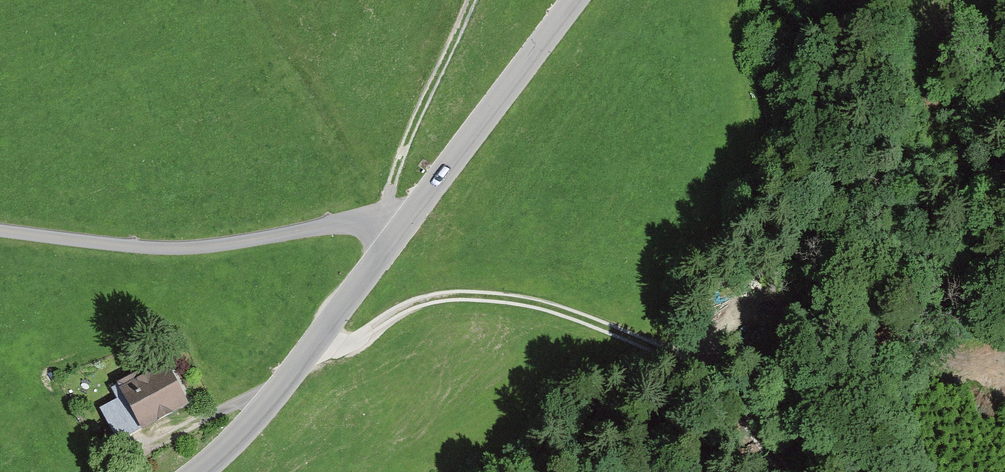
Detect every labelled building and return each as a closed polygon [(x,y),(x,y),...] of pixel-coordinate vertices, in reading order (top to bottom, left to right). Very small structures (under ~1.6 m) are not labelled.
[(99,407),(115,439),(182,404),(162,367),(142,379),(138,372),(115,383),(122,395),(99,407)]
